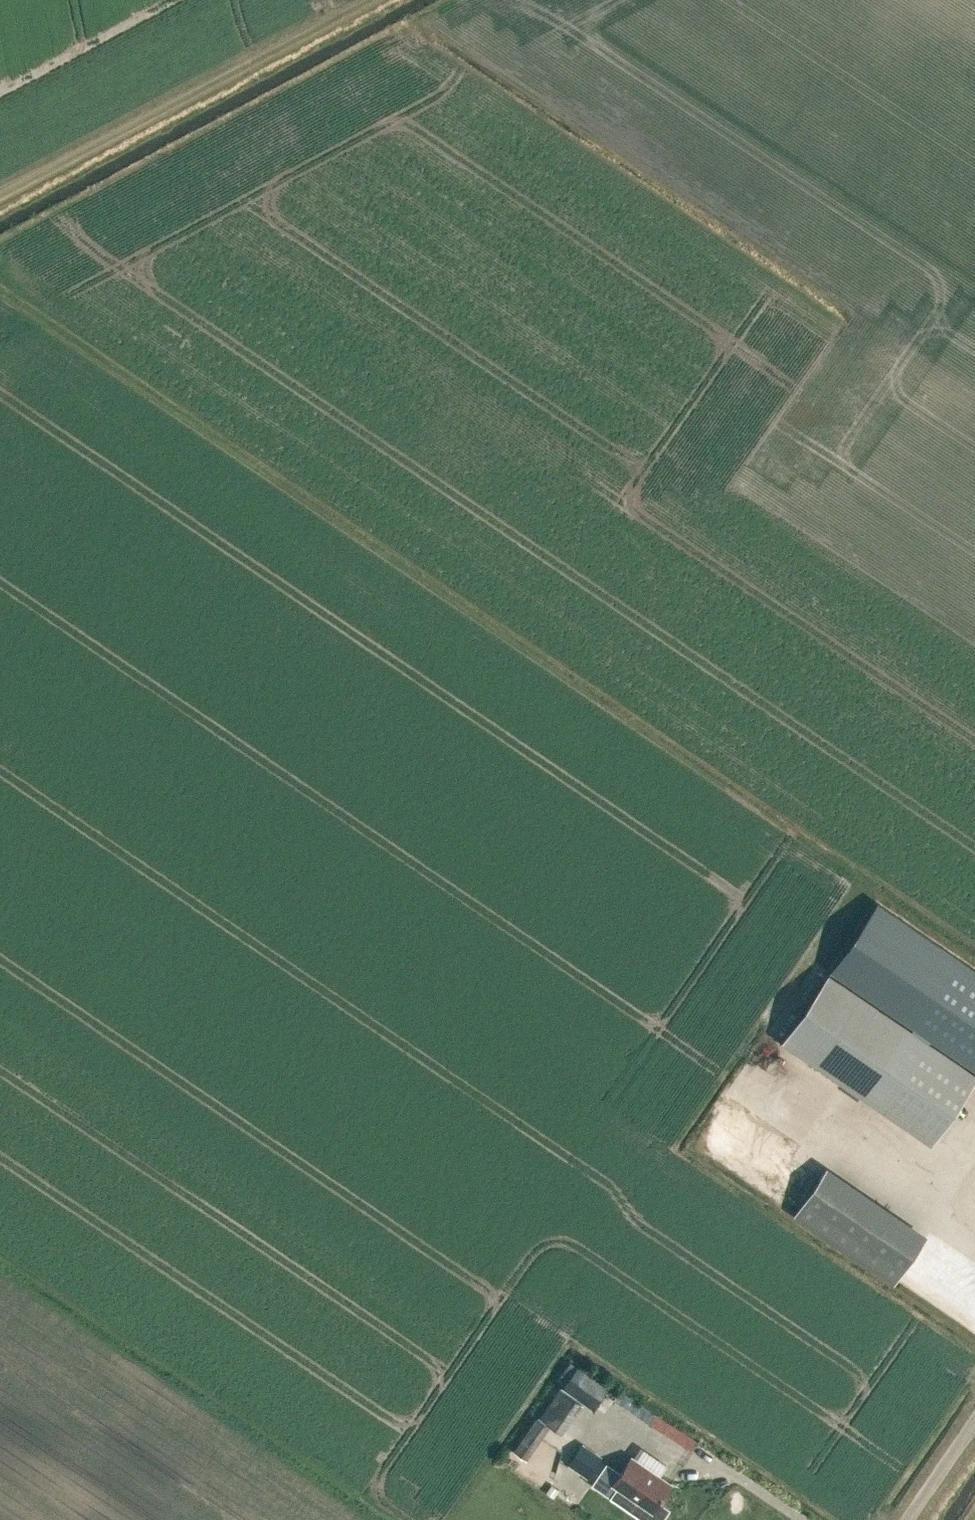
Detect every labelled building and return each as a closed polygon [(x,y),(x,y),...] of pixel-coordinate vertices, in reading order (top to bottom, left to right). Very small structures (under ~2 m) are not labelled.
[(830,968),(974,1067),(974,969),(876,901),(830,968)] [(782,1040),(931,1142),(974,1078),(974,1073),(828,972),(782,1040)] [(888,1281),(920,1231),(818,1164),(785,1213),(888,1281)] [(592,1406),(607,1386),(577,1365),(563,1385),(592,1406)] [(525,1459),(548,1426),(536,1417),(512,1450),(525,1459)] [(586,1477),(601,1456),(581,1443),(566,1463),(586,1477)] [(637,1499),(630,1511),(644,1519),(661,1519),(668,1510),(657,1503),(670,1484),(631,1457),(620,1472),(606,1463),(592,1484),(610,1497),(618,1486),(637,1499)] [(553,1496),(559,1489),(551,1483),(545,1491),(553,1496)]
